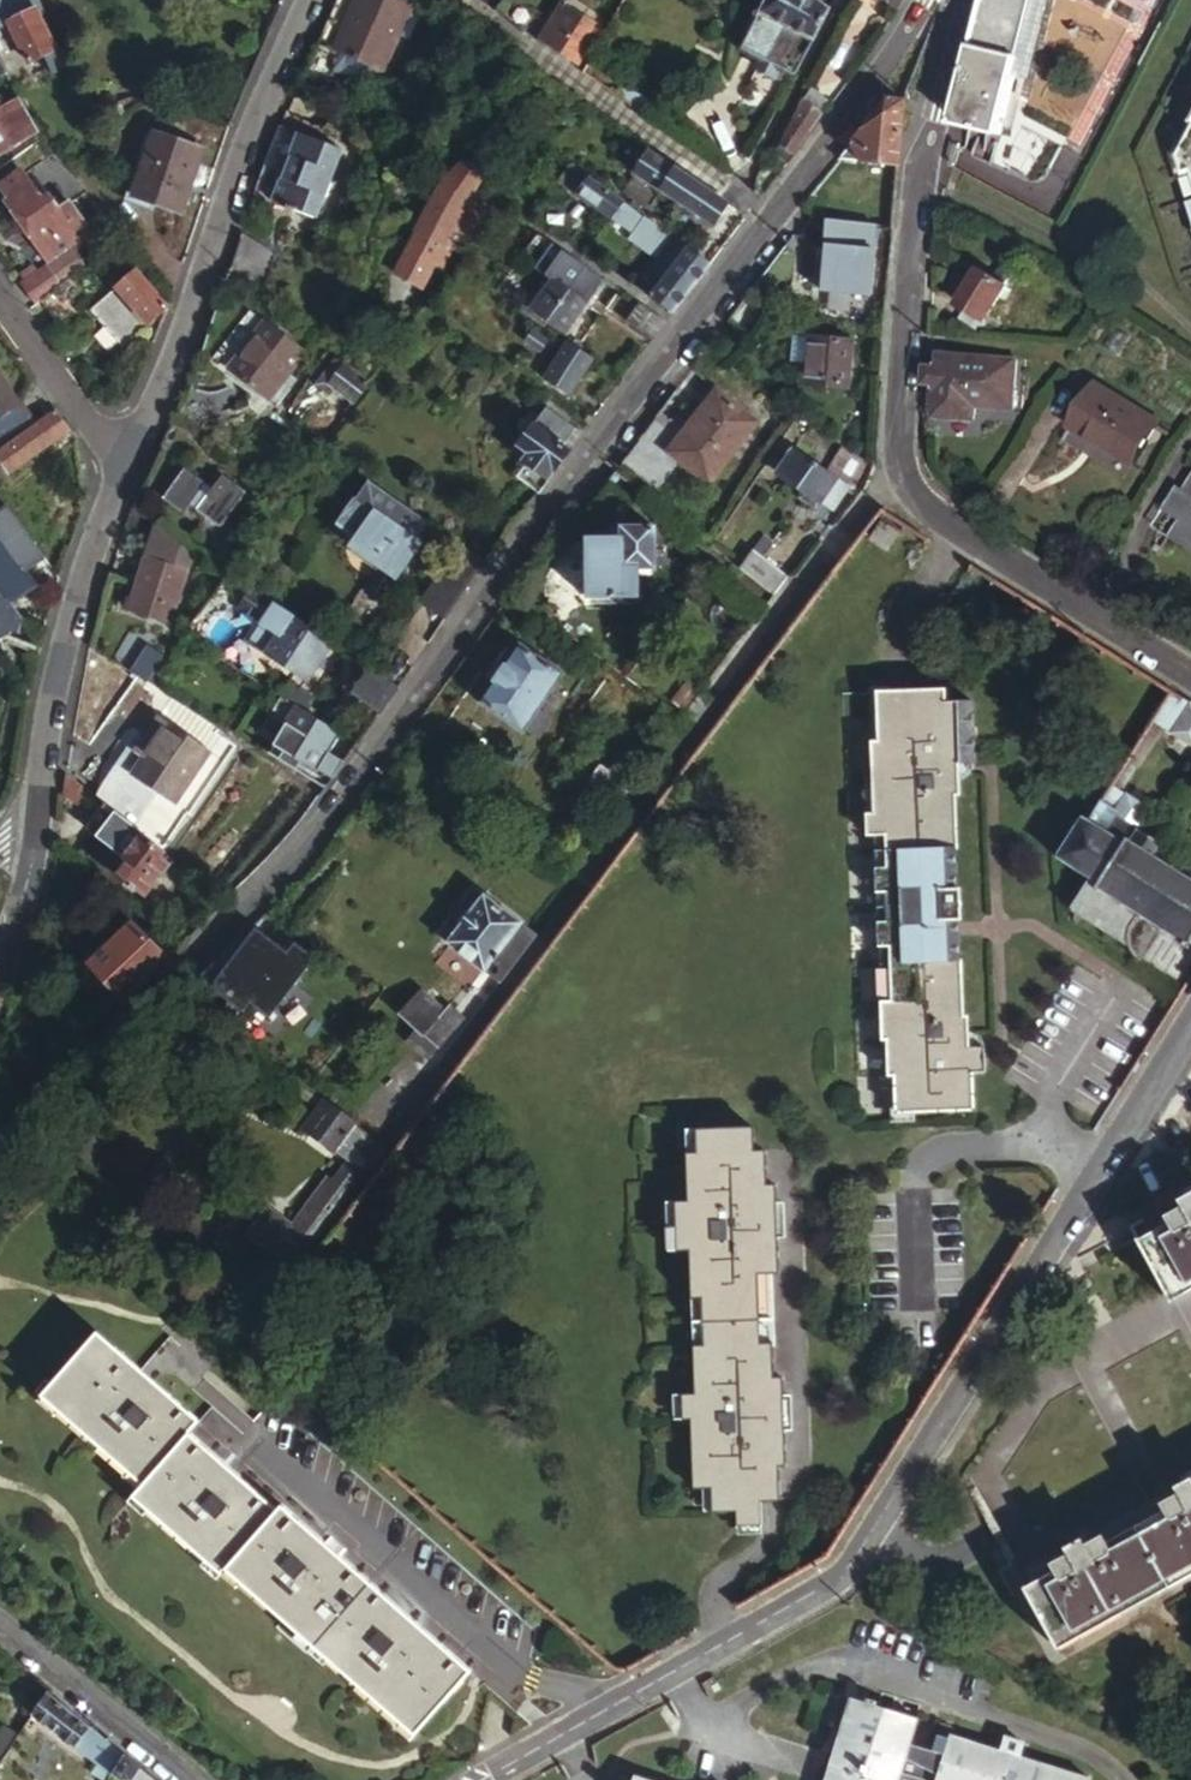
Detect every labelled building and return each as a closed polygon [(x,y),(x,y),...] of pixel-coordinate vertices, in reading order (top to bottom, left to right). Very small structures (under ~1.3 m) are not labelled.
[(386,0),(331,0),(331,1),(341,5),(338,11),(329,7),(311,45),(332,54),(324,71),(369,84),(404,8),(386,0)] [(494,9),(500,0),(480,0),(494,9)] [(594,18),(569,0),(563,0),(560,5),(591,25),(594,18)] [(827,9),(815,0),(752,0),(745,14),(754,19),(745,36),(739,48),(792,75),(827,9)] [(899,0),(880,0),(894,9),(899,0)] [(955,121),(1000,132),(1014,77),(1033,0),(984,0),(955,121)] [(1014,77),(1018,77),(1022,76),(1025,75),(1028,71),(1032,67),(1033,61),(1049,0),(1033,0),(1014,77)] [(537,39),(579,67),(603,24),(594,18),(591,25),(560,5),(537,39)] [(59,46),(42,11),(33,15),(29,8),(3,21),(23,63),(38,56),(59,46)] [(754,19),(745,14),(736,31),(745,36),(754,19)] [(59,46),(38,56),(45,70),(66,60),(59,46)] [(107,101),(125,98),(123,87),(105,91),(107,101)] [(628,109),(635,96),(623,88),(615,100),(628,109)] [(817,110),(825,100),(809,88),(803,97),(773,154),(777,156),(786,142),(792,147),(819,112),(817,110)] [(628,109),(643,119),(650,106),(635,96),(628,109)] [(883,97),(835,157),(893,165),(898,98),(883,97)] [(17,104),(0,112),(0,111),(0,150),(31,134),(17,104)] [(120,117),(117,106),(100,110),(103,125),(120,117)] [(337,146),(274,126),(253,196),(315,216),(337,146)] [(196,149),(150,132),(127,196),(173,213),(196,149)] [(1180,154),(1185,172),(1190,170),(1190,132),(1180,154)] [(788,152),(792,147),(786,142),(777,156),(783,159),(788,152)] [(675,167),(647,148),(633,169),(660,187),(675,167)] [(624,203),(569,162),(556,177),(591,203),(598,208),(613,219),(624,203)] [(415,231),(456,257),(485,214),(469,202),(484,177),(464,166),(439,187),(430,202),(423,216),(415,231)] [(675,167),(660,187),(708,223),(724,202),(675,167)] [(0,199),(0,203),(32,247),(33,246),(44,263),(84,234),(60,199),(49,206),(40,193),(39,193),(34,186),(30,189),(25,182),(0,199)] [(423,216),(430,202),(424,198),(416,212),(423,216)] [(598,208),(591,203),(587,207),(595,212),(598,208)] [(707,264),(624,203),(613,219),(676,266),(669,275),(661,270),(657,276),(664,282),(650,300),(671,314),(707,264)] [(874,225),(826,220),(817,288),(866,295),(874,225)] [(536,229),(524,246),(535,254),(547,237),(536,229)] [(409,241),(387,272),(423,296),(442,264),(438,262),(441,257),(452,264),(456,257),(415,231),(409,241)] [(229,272),(258,295),(281,264),(241,235),(229,272)] [(379,267),(387,272),(409,241),(401,236),(379,267)] [(547,237),(535,254),(555,269),(567,252),(547,237)] [(536,309),(532,316),(546,326),(551,321),(589,268),(579,261),(569,275),(564,271),(557,280),(555,279),(534,308),(536,309)] [(972,333),(991,305),(998,296),(1004,285),(1011,275),(1015,269),(1003,261),(978,267),(955,301),(957,303),(948,317),(972,333)] [(51,283),(40,267),(14,285),(25,302),(51,283)] [(589,268),(551,321),(568,333),(594,297),(611,310),(623,293),(589,268)] [(1016,279),(1011,275),(1004,285),(1009,289),(1016,279)] [(158,324),(162,318),(135,280),(88,313),(117,354),(158,324)] [(44,305),(68,288),(66,284),(41,302),(44,305)] [(1004,285),(998,296),(1003,299),(1009,289),(1004,285)] [(79,303),(68,288),(44,305),(55,321),(79,303)] [(614,312),(627,322),(638,307),(625,297),(614,312)] [(627,322),(651,339),(665,322),(640,304),(638,307),(627,322)] [(301,354),(264,323),(226,368),(263,399),(301,354)] [(551,337),(536,326),(528,336),(544,347),(551,337)] [(804,335),(791,334),(789,360),(803,361),(800,383),(846,387),(851,337),(805,333),(804,335)] [(592,363),(567,345),(546,374),(571,392),(592,363)] [(967,403),(1003,406),(1007,357),(933,352),(928,415),(965,418),(967,403)] [(367,382),(340,362),(326,380),(353,401),(367,382)] [(0,377),(0,445),(32,423),(0,377)] [(1149,421),(1087,383),(1063,423),(1125,462),(1149,421)] [(187,385),(173,416),(197,434),(201,429),(206,427),(208,427),(212,427),(218,429),(234,405),(226,399),(206,400),(187,385)] [(749,424),(710,393),(664,451),(703,483),(749,424)] [(532,421),(559,441),(571,424),(543,405),(532,421)] [(53,415),(0,451),(0,468),(6,476),(66,435),(53,415)] [(544,479),(568,447),(559,441),(532,421),(514,445),(524,453),(519,460),(544,479)] [(865,464),(842,449),(826,471),(794,447),(776,470),(830,512),(847,488),(853,492),(869,470),(869,465),(865,464)] [(166,455),(142,488),(162,502),(186,469),(166,455)] [(186,469),(162,502),(185,519),(191,512),(218,533),(243,497),(217,477),(209,487),(186,469)] [(1180,487),(1173,484),(1158,507),(1174,518),(1166,531),(1190,547),(1190,470),(1180,487)] [(406,536),(420,516),(365,477),(350,496),(369,511),(406,536)] [(631,499),(597,491),(574,523),(614,532),(631,499)] [(352,533),(369,511),(350,496),(332,519),(352,533)] [(133,507),(124,530),(142,544),(156,524),(133,507)] [(8,508),(0,513),(0,547),(18,572),(42,555),(8,508)] [(406,536),(369,511),(352,533),(343,545),(383,574),(409,539),(406,536)] [(895,533),(877,520),(866,537),(885,549),(895,533)] [(653,568),(653,526),(620,526),(620,537),(584,538),(586,598),(638,596),(639,568),(653,568)] [(7,602),(29,587),(18,572),(0,547),(0,593),(7,602)] [(739,569),(772,594),(784,577),(751,552),(739,569)] [(142,569),(126,604),(133,607),(130,615),(154,625),(172,582),(142,569)] [(19,620),(7,602),(0,593),(0,639),(5,636),(15,636),(19,620)] [(133,607),(126,604),(123,612),(130,615),(133,607)] [(332,646),(271,605),(256,625),(252,622),(242,636),(306,682),(332,646)] [(536,708),(546,695),(561,674),(520,643),(478,697),(520,729),(522,726),(536,708)] [(142,648),(126,673),(140,682),(157,657),(142,648)] [(397,690),(370,672),(352,699),(378,716),(397,690)] [(286,701),(294,706),(303,712),(312,699),(294,688),(286,701)] [(682,712),(696,722),(713,699),(700,689),(682,712)] [(864,835),(870,836),(881,836),(881,851),(881,869),(871,869),(872,895),(881,894),(882,910),(882,924),(872,924),(872,949),(875,948),(884,948),(885,965),(886,1004),(876,1004),(877,1042),(882,1042),(883,1077),(889,1077),(891,1112),(970,1110),(969,1073),(982,1073),(981,1047),(965,1047),(960,1048),(960,1036),(965,1036),(963,1017),(960,1017),(958,961),(955,961),(954,936),(950,936),(949,924),(954,924),(954,921),(956,921),(955,890),(953,891),(951,850),(953,850),(951,795),(955,795),(954,777),(950,777),(950,765),(954,765),(971,764),(968,701),(942,702),(942,691),(874,693),(875,742),(868,742),(870,814),(863,814),(864,835)] [(1169,692),(1150,721),(1190,748),(1190,706),(1169,692)] [(557,703),(546,695),(536,708),(547,716),(557,703)] [(168,700),(159,717),(185,731),(194,713),(168,700)] [(313,774),(339,735),(303,712),(294,706),(269,743),(297,763),(313,774)] [(547,716),(536,708),(522,726),(536,737),(550,719),(547,716)] [(134,772),(132,775),(174,801),(207,748),(154,716),(139,739),(150,746),(141,760),(134,772)] [(139,739),(135,737),(120,762),(134,772),(141,760),(150,746),(139,739)] [(292,771),(297,763),(269,743),(263,751),(292,771)] [(94,796),(64,772),(60,792),(82,811),(94,796)] [(1059,862),(1084,878),(1066,907),(1124,946),(1126,942),(1126,939),(1126,936),(1128,933),(1129,929),(1130,926),(1131,924),(1133,921),(1134,918),(1155,932),(1180,948),(1190,931),(1190,890),(1145,860),(1153,846),(1131,831),(1143,812),(1107,788),(1085,821),(1059,862)] [(124,861),(112,876),(129,892),(133,888),(142,895),(166,866),(156,857),(159,852),(139,835),(141,833),(111,810),(91,835),(124,861)] [(1052,857),(1059,862),(1085,821),(1078,817),(1052,857)] [(1153,831),(1143,824),(1138,832),(1147,839),(1153,831)] [(881,836),(870,836),(870,852),(881,851),(881,836)] [(881,851),(870,852),(871,869),(881,869),(881,851)] [(881,894),(872,895),(872,910),(882,910),(881,894)] [(530,938),(478,896),(441,943),(493,984),(530,938)] [(882,910),(872,910),(872,924),(882,924),(882,910)] [(1126,942),(1124,946),(1125,948),(1128,954),(1130,957),(1136,961),(1155,932),(1134,918),(1133,921),(1131,924),(1130,926),(1129,929),(1128,933),(1126,936),(1126,939),(1126,942)] [(122,998),(164,957),(131,922),(88,960),(122,998)] [(295,941),(288,950),(259,928),(214,987),(266,1026),(317,958),(295,941)] [(884,948),(875,948),(875,965),(885,965),(884,948)] [(885,965),(875,965),(876,1004),(886,1004),(885,965)] [(438,1008),(416,988),(393,1012),(411,1028),(401,1039),(422,1058),(459,1017),(444,1002),(438,1008)] [(314,1111),(319,1103),(321,1101),(297,1082),(289,1093),(314,1111)] [(382,1151),(319,1103),(314,1111),(299,1129),(341,1161),(329,1179),(324,1175),(286,1226),(261,1208),(241,1235),(266,1254),(289,1272),(382,1151)] [(685,1255),(688,1304),(697,1303),(700,1352),(690,1352),(692,1399),(678,1400),(679,1423),(690,1422),(694,1493),(711,1493),(713,1517),(738,1516),(739,1531),(763,1530),(763,1502),(777,1502),(776,1468),(775,1452),(783,1452),(779,1377),(771,1377),(769,1344),(756,1344),(752,1273),(765,1273),(764,1257),(774,1257),(770,1183),(762,1184),(760,1151),(750,1151),(748,1128),(691,1131),(692,1156),(679,1157),(682,1208),(669,1208),(671,1256),(685,1255)] [(1131,1245),(1136,1242),(1148,1262),(1142,1265),(1156,1288),(1190,1269),(1190,1203),(1190,1201),(1190,1200),(1190,1190),(1185,1193),(1184,1191),(1168,1200),(1174,1209),(1172,1210),(1177,1218),(1164,1226),(1163,1223),(1129,1241),(1131,1245)] [(1136,1242),(1131,1245),(1142,1265),(1148,1262),(1136,1242)] [(774,1273),(774,1257),(764,1257),(765,1273),(774,1273)] [(769,1342),(765,1273),(752,1273),(756,1344),(769,1344),(769,1342)] [(697,1303),(688,1304),(690,1351),(690,1352),(700,1352),(697,1303)] [(221,1566),(413,1733),(467,1671),(421,1631),(416,1636),(405,1627),(410,1621),(333,1553),(328,1559),(317,1549),(321,1544),(275,1504),(271,1508),(226,1469),(221,1475),(210,1465),(215,1459),(183,1432),(194,1420),(148,1380),(143,1385),(132,1375),(137,1370),(91,1330),(35,1395),(138,1484),(128,1496),(216,1572),(221,1566)] [(148,1380),(137,1370),(132,1375),(143,1385),(148,1380)] [(775,1452),(776,1468),(783,1467),(783,1452),(775,1452)] [(226,1469),(215,1459),(210,1465),(221,1475),(226,1469)] [(1029,1608),(1043,1633),(1190,1550),(1190,1486),(1188,1482),(1190,1480),(1190,1473),(1185,1476),(1184,1474),(1169,1483),(1174,1493),(1172,1494),(1176,1501),(1161,1509),(1160,1506),(1098,1541),(1099,1544),(1084,1553),(1079,1544),(1087,1540),(1083,1532),(1075,1537),(1073,1534),(1058,1544),(1062,1550),(1060,1552),(1067,1562),(1051,1571),(1049,1568),(1017,1586),(1018,1588),(1023,1585),(1034,1606),(1029,1608)] [(328,1559),(333,1553),(321,1544),(317,1549),(328,1559)] [(1018,1588),(1029,1608),(1034,1606),(1023,1585),(1018,1588)] [(416,1636),(421,1631),(410,1621),(405,1627),(416,1636)] [(86,1779),(101,1779),(102,1777),(116,1755),(38,1694),(25,1715),(30,1720),(88,1766),(81,1777),(86,1779)] [(895,1772),(903,1745),(910,1720),(871,1708),(872,1702),(860,1699),(858,1704),(846,1701),(821,1779),(893,1779),(895,1772)] [(30,1720),(25,1715),(17,1726),(23,1730),(30,1720)] [(944,1739),(947,1729),(935,1726),(927,1753),(903,1745),(895,1772),(922,1779),(931,1779),(944,1739)] [(10,1739),(0,1734),(0,1754),(10,1739)] [(944,1739),(931,1779),(1075,1779),(944,1739)] [(116,1755),(102,1777),(105,1779),(147,1779),(116,1755)]
